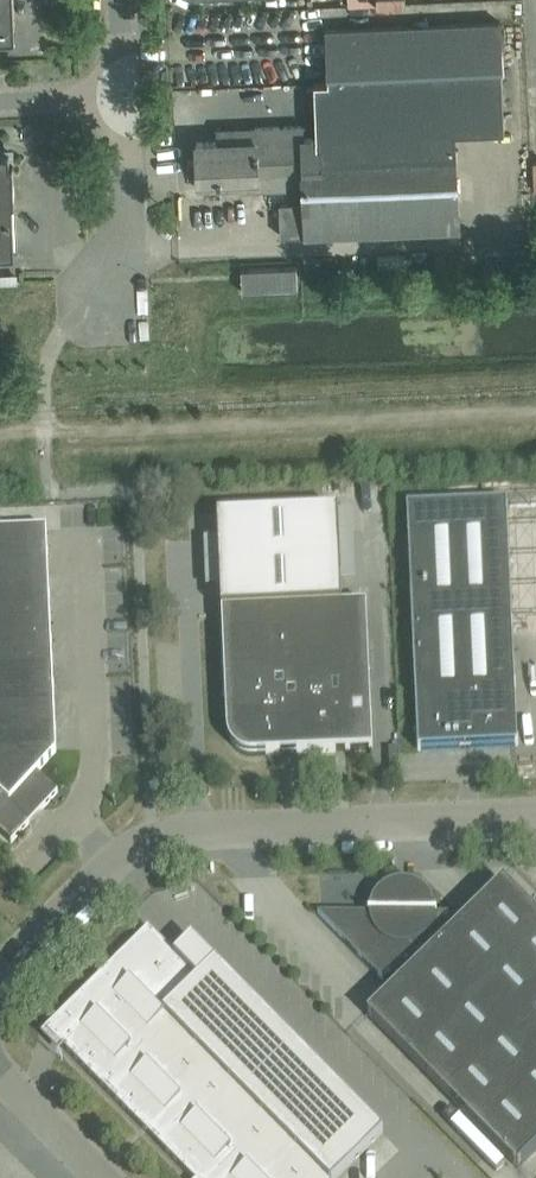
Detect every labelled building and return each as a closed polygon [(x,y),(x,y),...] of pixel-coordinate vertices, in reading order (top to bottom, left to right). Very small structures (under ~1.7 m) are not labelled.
[(16,37),(14,0),(0,0),(0,38),(16,37)] [(281,236),(306,235),(460,230),(455,128),(506,125),(501,21),(327,29),(329,80),(314,80),(317,136),(303,137),(302,125),(255,127),(255,139),(197,141),(198,160),(188,160),(189,175),(198,174),(199,189),(240,188),(240,190),(304,188),(304,201),(280,202),(281,236)] [(15,252),(13,201),(15,201),(13,166),(12,166),(12,167),(10,168),(10,151),(0,151),(0,253),(15,252)] [(242,268),(243,292),(298,290),(297,266),(242,268)] [(408,507),(419,750),(518,746),(513,625),(535,624),(535,501),(507,503),(408,507)] [(337,513),(218,519),(222,611),(227,718),(227,722),(228,725),(229,729),(231,732),(232,736),(234,739),(237,742),(239,744),(242,746),(245,749),(248,750),(252,752),(255,753),(259,754),(263,754),(266,754),(373,749),(367,604),(341,605),(337,513)] [(12,843),(58,792),(38,772),(57,751),(47,528),(0,530),(0,832),(12,843)] [(374,913),(369,913),(318,913),(383,980),(392,972),(401,981),(367,1015),(518,1169),(535,1151),(535,913),(504,881),(453,931),(443,921),(450,915),(450,914),(437,914),(437,913),(432,913),(430,905),(425,897),(418,891),(388,890),(381,896),(376,904),(374,913)] [(384,1131),(216,961),(199,977),(149,927),(46,1028),(193,1177),(337,1177),(384,1131)]
